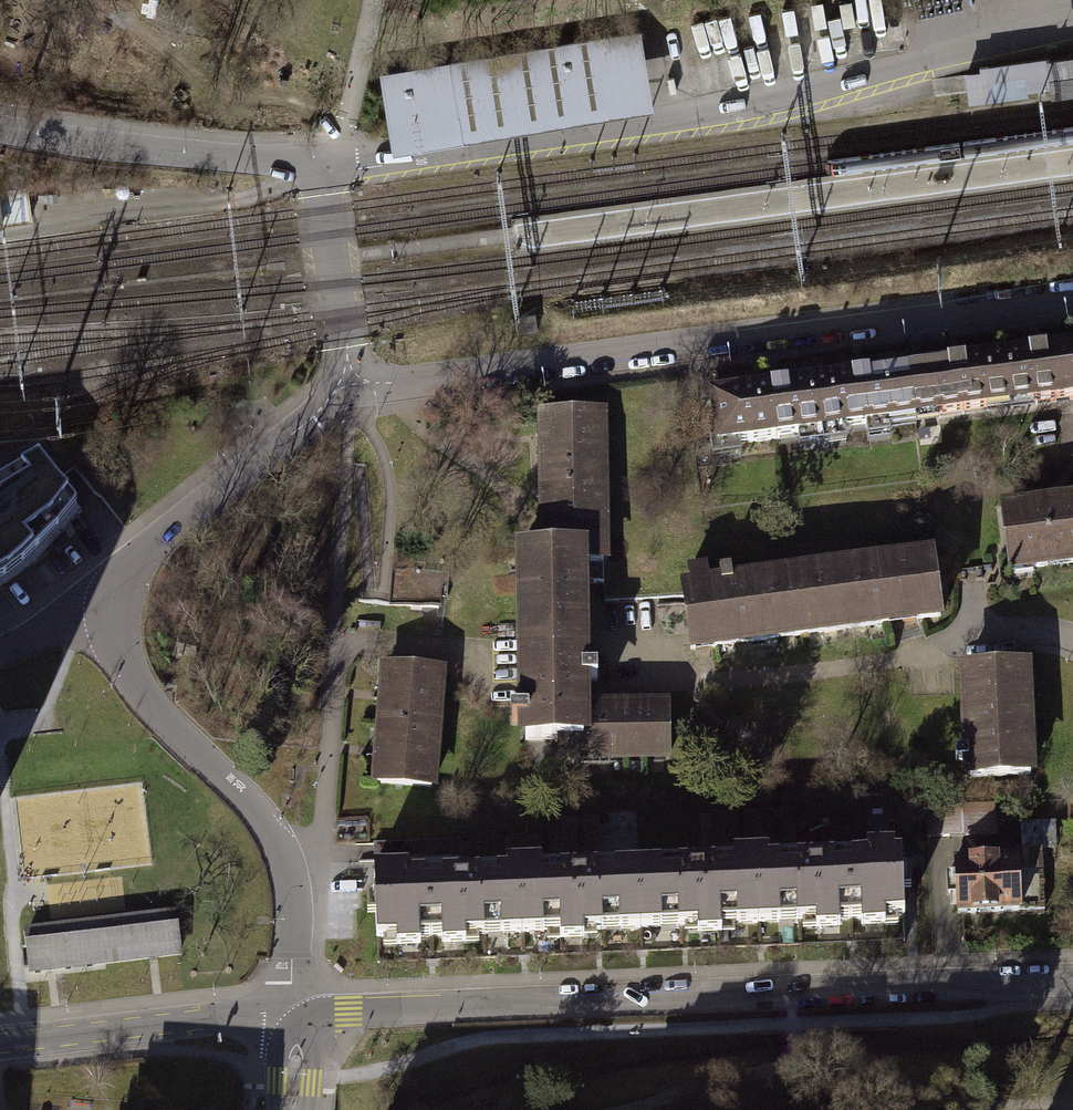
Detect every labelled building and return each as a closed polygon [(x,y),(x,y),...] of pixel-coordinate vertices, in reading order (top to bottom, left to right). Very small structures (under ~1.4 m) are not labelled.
[(384,71),(395,138),(619,101),(642,69),(635,29),(384,71)] [(1045,59),(1050,96),(1072,93),(1072,55),(1045,59)] [(0,190),(0,226),(29,222),(25,187),(0,190)] [(534,312),(515,314),(518,331),(536,328),(534,312)] [(1003,356),(1010,406),(1072,397),(1072,346),(1003,356)] [(915,419),(1010,406),(1003,356),(908,369),(915,419)] [(908,369),(809,383),(816,433),(915,419),(908,369)] [(717,446),(816,433),(809,383),(710,397),(717,446)] [(550,519),(551,546),(578,545),(578,563),(603,563),(603,552),(605,552),(604,520),(602,520),(600,411),(542,412),(544,519),(550,519)] [(28,559),(57,529),(45,513),(66,497),(37,461),(0,481),(0,582),(28,559)] [(1003,512),(1010,569),(1072,561),(1072,504),(1003,512)] [(524,740),(557,739),(582,738),(582,704),(572,705),(572,682),(597,682),(597,669),(572,669),(570,563),(578,563),(578,545),(551,546),(520,547),(523,712),(509,713),(510,721),(523,721),(524,740)] [(689,590),(682,591),(689,648),(888,622),(888,619),(915,615),(916,621),(939,617),(932,559),(876,566),(877,576),(733,595),(730,569),(719,570),(722,596),(708,598),(705,569),(687,571),(689,590)] [(441,573),(394,569),(392,604),(409,605),(438,607),(441,573)] [(196,642),(180,640),(179,656),(194,658),(196,642)] [(291,649),(276,648),(275,663),(290,664),(291,656),(291,649)] [(1025,665),(976,667),(980,750),(955,751),(956,760),(968,760),(968,776),(1029,774),(1025,665)] [(438,670),(385,666),(375,782),(428,786),(438,670)] [(666,703),(582,704),(582,738),(557,739),(558,757),(667,755),(666,703)] [(990,803),(926,805),(927,836),(991,833),(990,803)] [(1059,821),(1026,820),(1026,845),(1059,845),(1059,821)] [(766,851),(754,852),(757,920),(818,918),(818,925),(838,924),(838,918),(861,917),(861,923),(883,922),(882,915),(901,915),(898,855),(893,856),(892,847),(867,848),(867,855),(767,860),(766,851)] [(1014,859),(956,860),(957,874),(947,874),(948,891),(957,891),(958,911),(1043,909),(1041,850),(1014,851),(1014,859)] [(719,922),(757,920),(754,852),(733,853),(733,861),(637,865),(640,926),(698,923),(698,931),(720,930),(719,922)] [(582,928),(640,926),(637,865),(538,870),(538,861),(519,862),(522,931),(559,929),(559,937),(582,936),(582,928)] [(464,934),(522,931),(519,862),(505,862),(506,871),(406,875),(405,867),(374,868),(374,889),(366,898),(366,905),(375,905),(375,913),(377,937),(381,937),(396,936),(397,944),(419,943),(418,935),(441,934),(442,943),(465,942),(464,934)] [(173,916),(100,924),(104,961),(157,955),(177,953),(173,916)] [(30,969),(104,961),(100,924),(52,929),(26,932),(30,969)]
